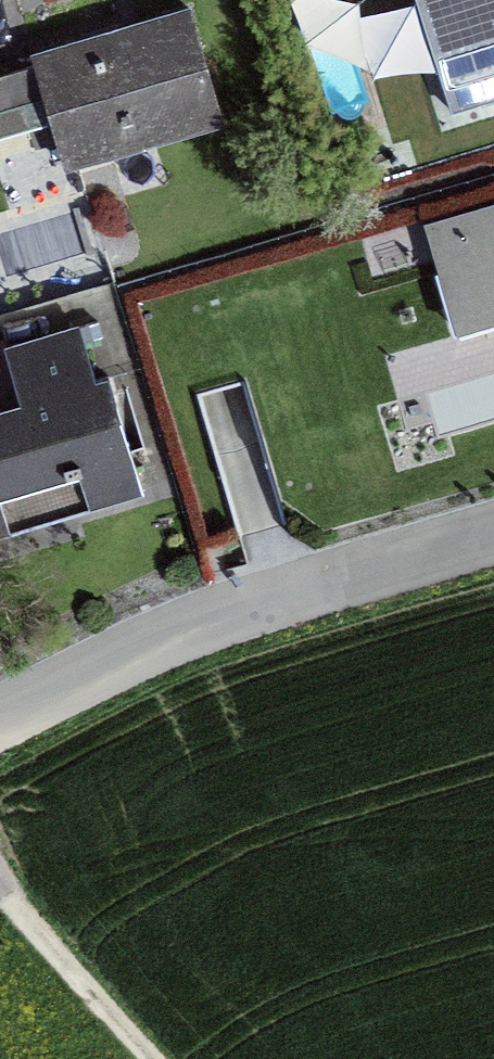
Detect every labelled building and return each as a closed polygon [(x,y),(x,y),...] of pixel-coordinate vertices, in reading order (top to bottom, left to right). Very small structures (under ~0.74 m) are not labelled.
[(450,112),(493,98),(493,0),(414,0),(450,112)] [(128,28),(27,57),(31,68),(47,125),(58,163),(217,117),(186,11),(128,28)] [(47,125),(31,68),(0,76),(0,139),(47,125)] [(493,326),(493,207),(424,227),(457,337),(493,326)] [(101,381),(87,385),(71,331),(0,351),(0,362),(13,406),(0,410),(0,532),(133,494),(101,381)]
